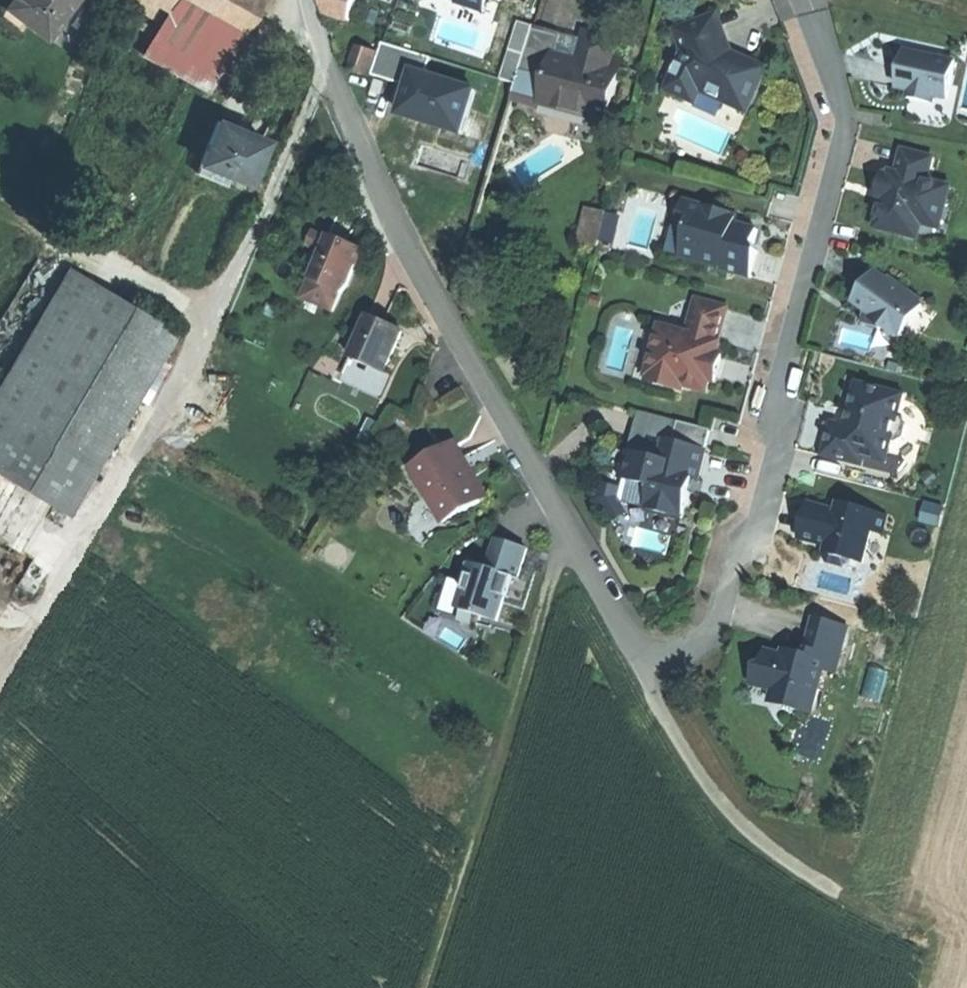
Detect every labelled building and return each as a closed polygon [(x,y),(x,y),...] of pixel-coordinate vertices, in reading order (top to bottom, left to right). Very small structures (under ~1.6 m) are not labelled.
[(5,1),(42,29),(65,0),(6,0),(5,1)] [(139,58),(204,96),(258,4),(252,0),(172,0),(166,11),(139,58)] [(166,11),(172,0),(146,0),(166,11)] [(326,13),(350,21),(358,0),(323,0),(326,13)] [(444,5),(445,1),(488,16),(494,0),(429,0),(444,5)] [(717,17),(678,32),(686,52),(669,90),(696,103),(702,91),(748,112),(767,71),(742,58),(739,60),(734,57),(728,55),(725,46),(726,42),(717,17)] [(561,38),(536,30),(516,86),(514,95),(543,104),(546,95),(606,114),(617,72),(581,61),(577,73),(553,66),(556,54),(561,38)] [(586,33),(577,60),(581,61),(617,72),(620,61),(609,58),(614,41),(586,33)] [(380,53),(360,45),(351,70),(372,78),(380,53)] [(476,93),(428,79),(434,61),(386,45),(375,76),(412,89),(402,116),(462,134),(476,93)] [(956,63),(906,52),(902,73),(899,89),(912,91),(910,99),(934,104),(935,97),(948,99),(956,63)] [(567,57),(556,54),(553,66),(577,73),(581,61),(577,60),(567,57)] [(546,95),(543,104),(604,122),(606,114),(546,95)] [(236,130),(219,122),(195,173),(220,185),(225,176),(246,186),(254,169),(263,151),(233,137),(236,130)] [(266,144),(236,130),(233,137),(263,151),(266,144)] [(934,159),(905,151),(899,176),(892,174),(891,177),(884,175),(880,192),(887,194),(885,202),(884,205),(882,205),(881,207),(879,210),(877,214),(877,219),(877,222),(879,223),(878,229),(920,240),(924,224),(926,215),(937,209),(945,211),(951,189),(928,183),(934,159)] [(887,194),(880,192),(879,196),(878,200),(885,202),(887,194)] [(729,214),(687,203),(681,228),(691,231),(687,247),(701,251),(698,262),(721,268),(721,270),(753,279),(760,252),(755,245),(759,231),(737,225),(734,224),(729,216),(729,214)] [(926,215),(924,224),(941,229),(945,211),(937,209),(926,215)] [(607,219),(591,213),(582,243),(599,248),(607,219)] [(734,224),(737,225),(738,221),(740,217),(729,214),(729,216),(734,224)] [(328,241),(313,234),(307,247),(323,254),(328,241)] [(330,238),(328,241),(323,254),(312,280),(328,288),(326,291),(341,297),(348,287),(363,253),(347,246),(330,238)] [(687,247),(684,259),(698,262),(701,251),(687,247)] [(73,271),(0,394),(0,474),(65,514),(173,331),(73,271)] [(890,282),(878,273),(856,303),(876,317),(883,323),(881,326),(897,338),(900,335),(910,321),(913,323),(925,307),(921,305),(923,303),(892,280),(890,282)] [(328,288),(312,280),(303,301),(333,315),(341,297),(326,291),(328,288)] [(727,309),(699,302),(690,335),(663,328),(651,374),(653,375),(652,380),(685,388),(685,386),(708,392),(711,381),(716,382),(719,370),(723,356),(718,355),(721,344),(718,343),(727,309)] [(371,316),(354,360),(388,375),(406,329),(387,322),(371,316)] [(883,323),(876,317),(873,321),(876,323),(881,326),(883,323)] [(910,321),(900,335),(903,337),(913,323),(910,321)] [(388,375),(354,360),(344,384),(389,402),(395,377),(388,375)] [(906,396),(858,383),(849,418),(847,426),(846,431),(860,435),(857,448),(867,451),(865,459),(866,459),(889,465),(906,396)] [(679,426),(640,416),(630,456),(644,459),(649,439),(674,446),(679,426)] [(847,426),(833,423),(824,457),(864,467),(866,459),(865,459),(867,451),(857,448),(860,435),(846,431),(847,426)] [(712,434),(679,426),(674,446),(707,454),(712,434)] [(699,485),(707,454),(674,446),(649,439),(644,459),(630,456),(629,456),(622,483),(653,491),(650,504),(666,508),(664,518),(684,523),(691,496),(687,495),(689,489),(691,483),(699,485)] [(455,445),(411,470),(443,525),(487,499),(471,472),(455,445)] [(620,492),(605,489),(602,504),(617,501),(620,492)] [(617,501),(602,504),(606,524),(621,521),(617,501)] [(666,508),(650,504),(647,514),(664,518),(666,508)] [(837,518),(808,510),(804,525),(800,539),(829,547),(827,557),(830,563),(845,567),(852,564),(852,561),(864,564),(872,532),(882,535),(887,516),(841,504),(837,518)] [(518,545),(496,539),(487,569),(512,576),(516,577),(520,578),(518,577),(527,548),(518,545)] [(512,576),(487,569),(468,563),(463,581),(467,583),(460,609),(498,621),(506,596),(512,576)] [(512,576),(506,596),(509,598),(516,577),(512,576)] [(785,659),(767,654),(764,664),(758,667),(754,684),(777,690),(788,709),(791,714),(797,711),(812,715),(823,671),(836,674),(849,627),(818,619),(810,650),(802,655),(789,663),(785,659)] [(793,653),(787,651),(785,659),(789,663),(802,655),(793,653)] [(788,709),(777,690),(773,705),(788,709)]
